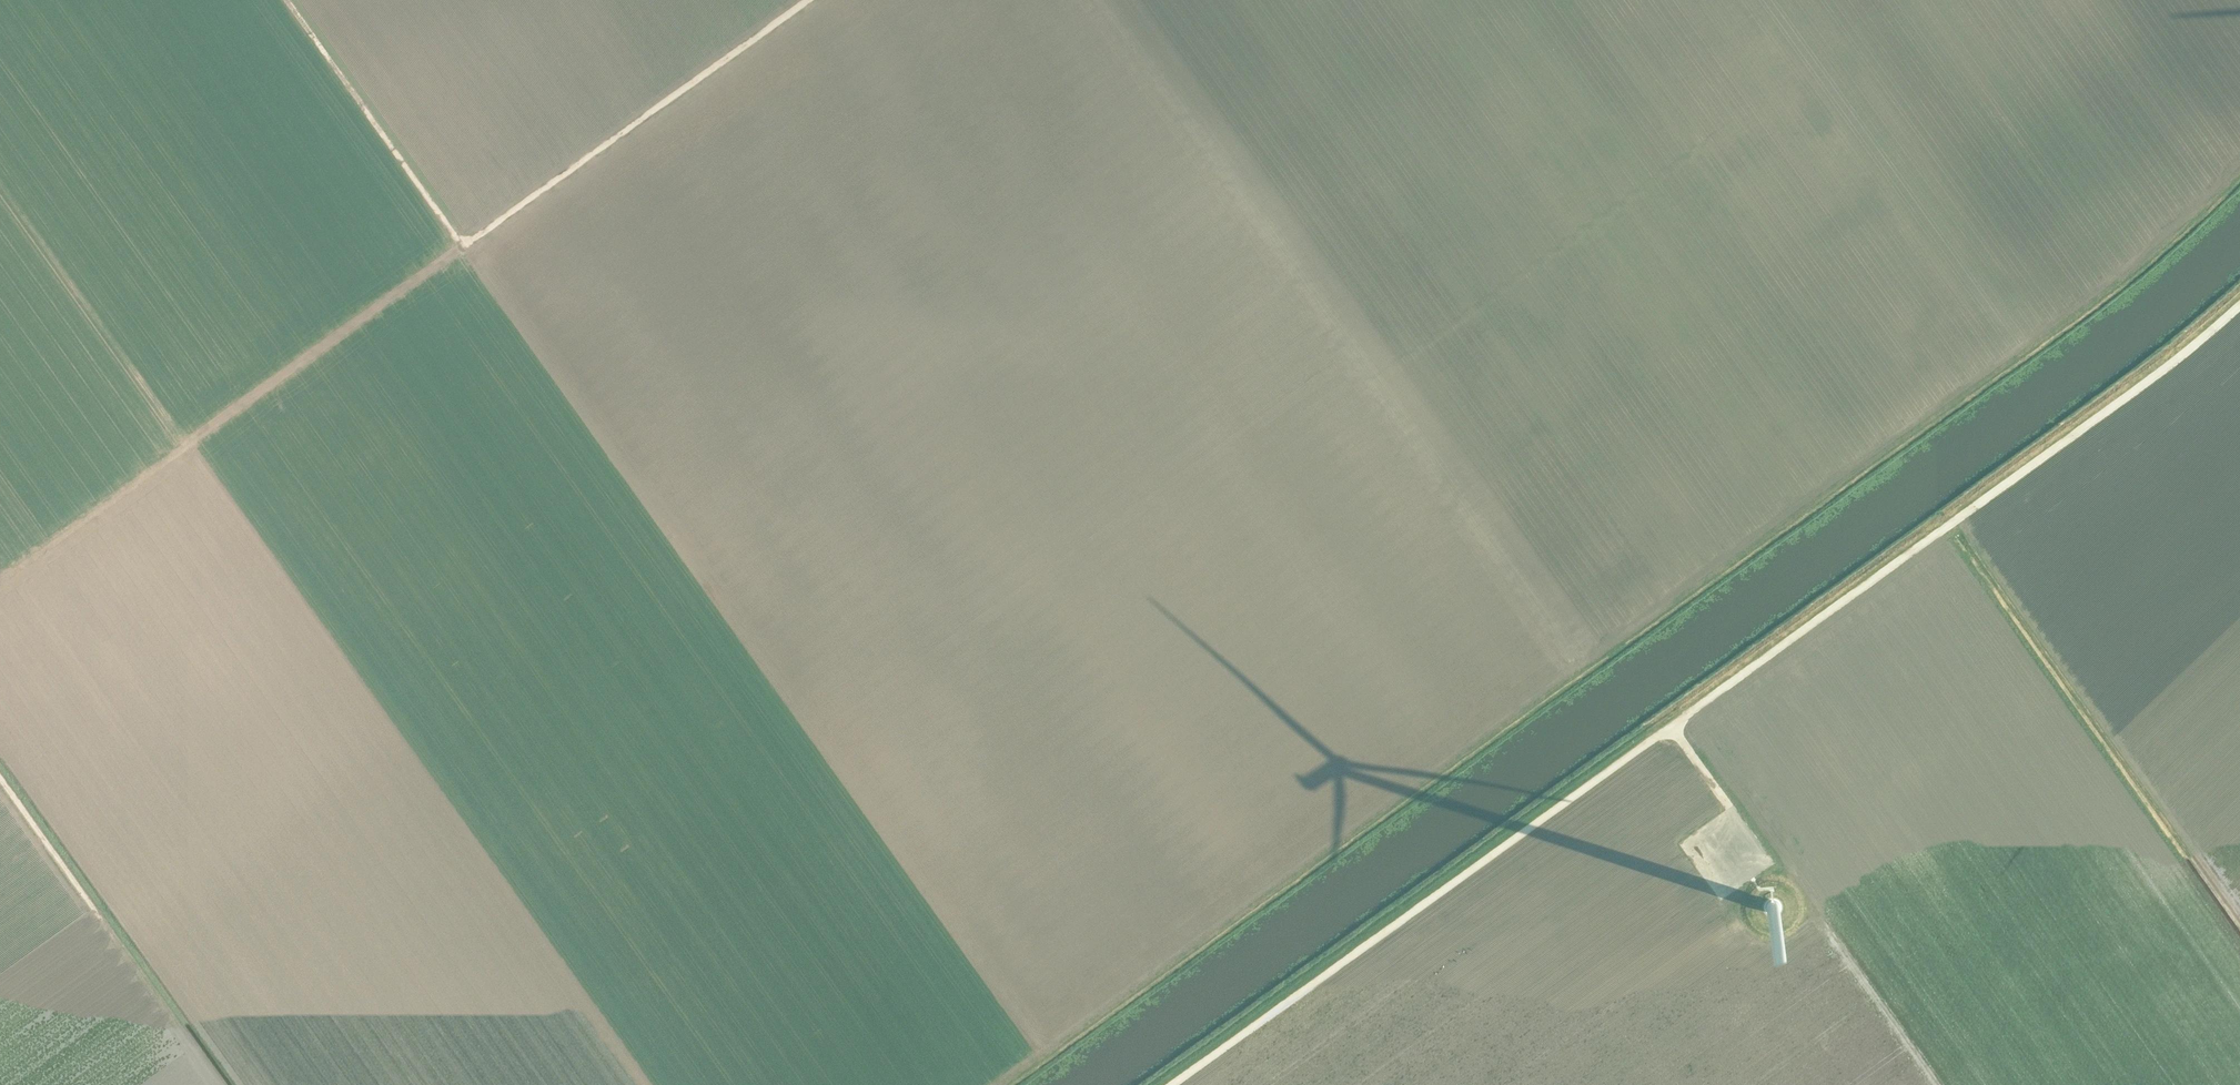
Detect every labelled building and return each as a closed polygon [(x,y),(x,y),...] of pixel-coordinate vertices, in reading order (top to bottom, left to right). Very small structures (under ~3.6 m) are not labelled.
[(1766,906),(1766,907),(1766,909),(1766,910),(1767,911),(1768,912),(1769,913),(1770,913),(1771,914),(1772,914),(1773,914),(1774,914),(1775,914),(1776,913),(1777,913),(1778,912),(1778,911),(1779,911),(1779,910),(1779,909),(1779,908),(1779,906),(1779,905),(1779,904),(1778,904),(1778,903),(1777,902),(1776,902),(1775,901),(1774,901),(1773,901),(1772,901),(1771,901),(1770,902),(1769,902),(1768,903),(1767,904),(1766,905),(1766,906)]
